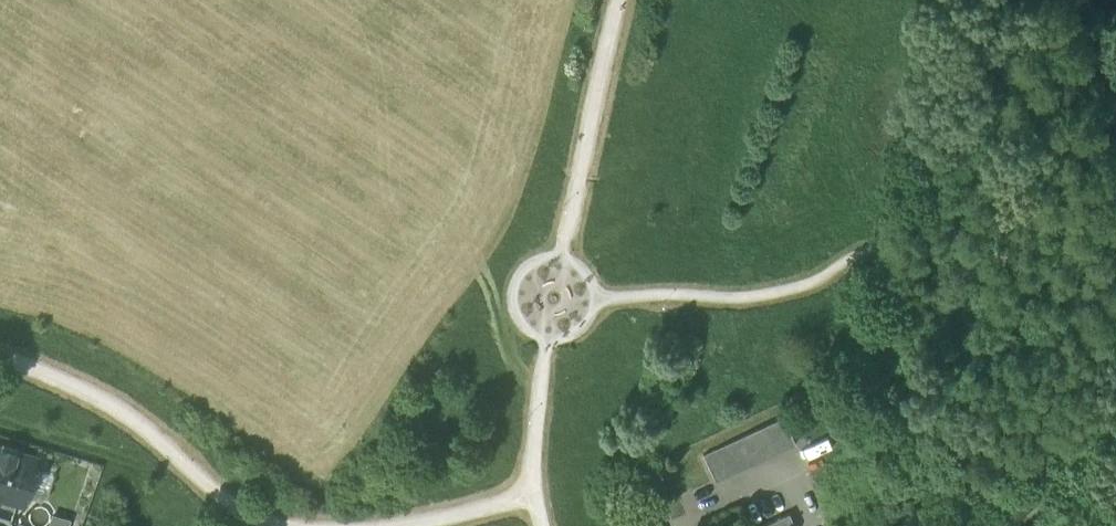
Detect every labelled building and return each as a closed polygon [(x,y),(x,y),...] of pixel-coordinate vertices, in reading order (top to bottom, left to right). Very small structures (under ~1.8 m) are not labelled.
[(703,455),(716,482),(796,444),(783,417),(703,455)] [(19,500),(31,493),(38,468),(31,455),(0,446),(0,494),(19,500)] [(790,514),(763,525),(795,525),(790,514)] [(12,521),(0,517),(0,525),(11,525),(12,521)]
